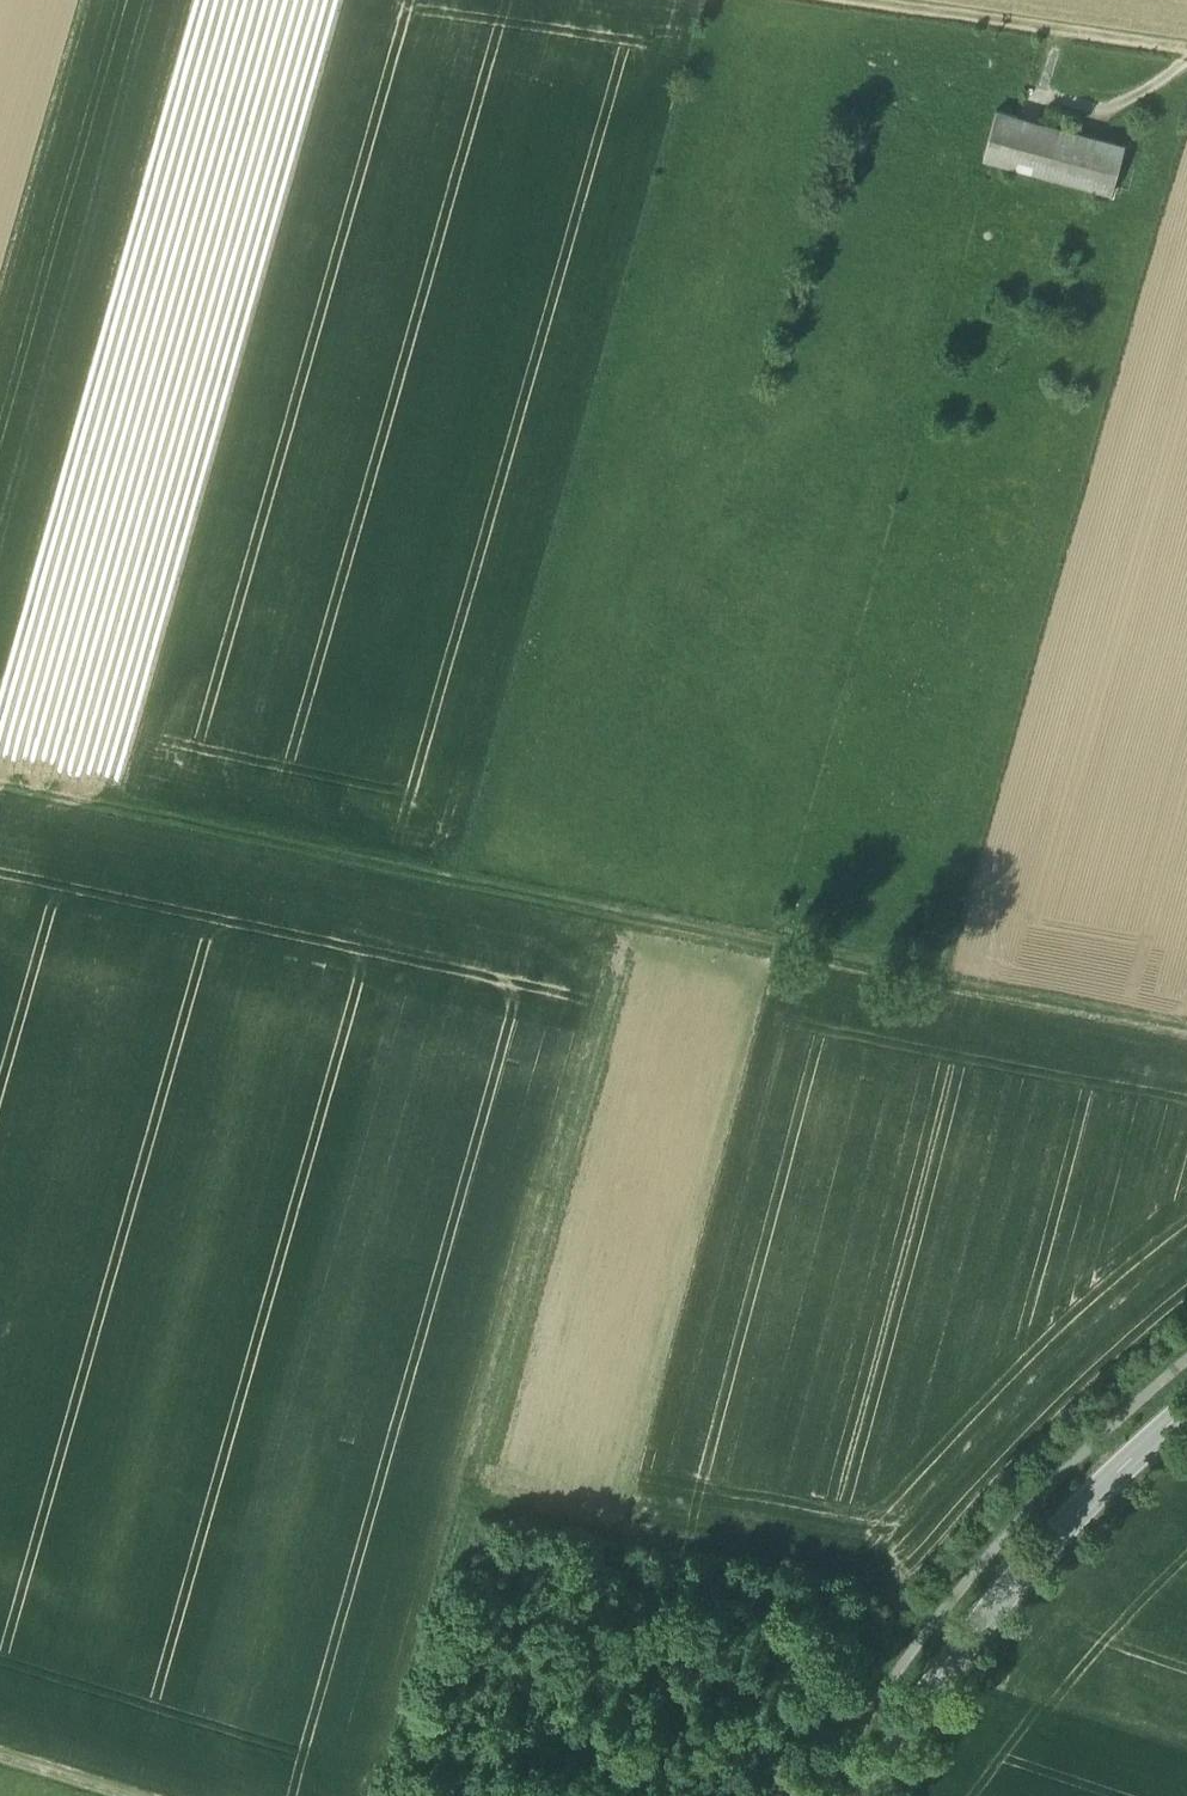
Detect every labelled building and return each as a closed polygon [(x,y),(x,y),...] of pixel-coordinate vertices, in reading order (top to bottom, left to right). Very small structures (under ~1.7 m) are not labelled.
[(1137,163),(1008,128),(995,178),(1122,214),(1137,163)]
